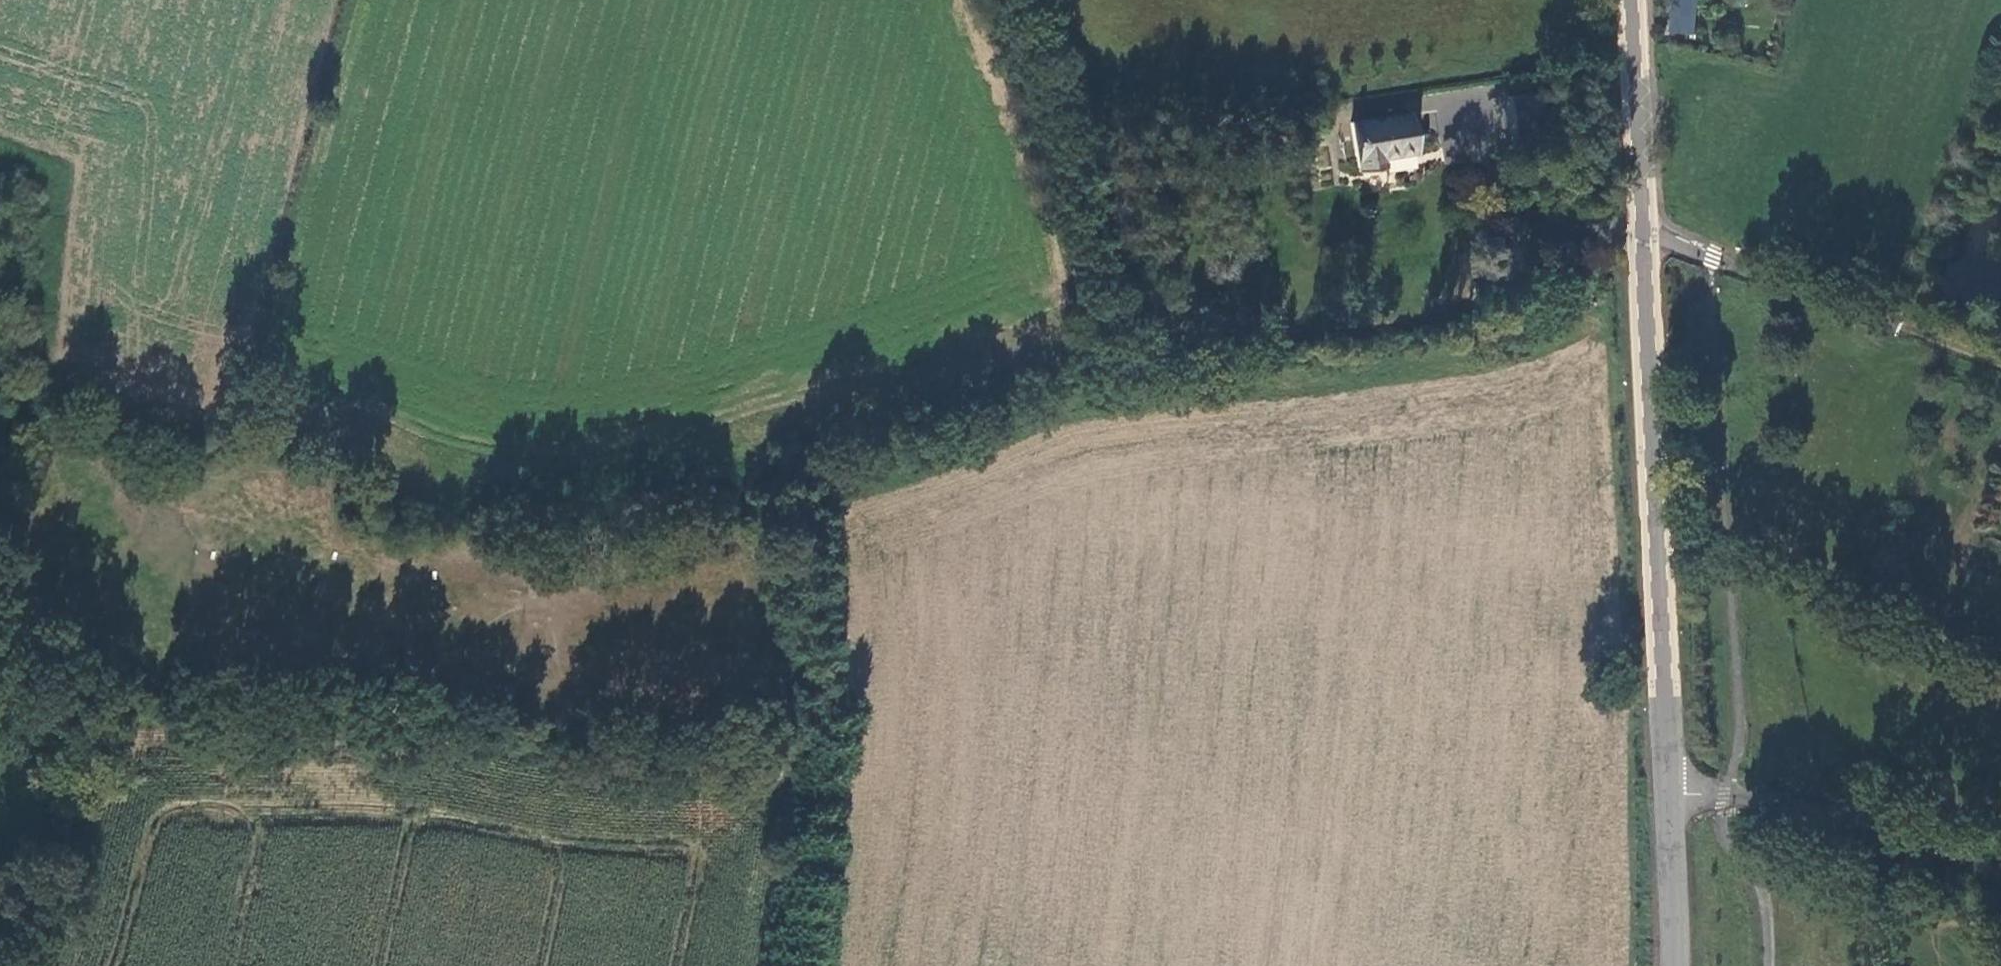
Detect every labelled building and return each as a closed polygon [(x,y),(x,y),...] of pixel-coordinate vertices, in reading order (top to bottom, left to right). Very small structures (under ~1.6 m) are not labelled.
[(1693,36),(1696,0),(1669,0),(1666,34),(1693,36)] [(1510,92),(1515,137),(1546,133),(1542,88),(1510,92)] [(1410,109),(1353,118),(1362,168),(1390,164),(1389,153),(1416,149),(1410,109)]
